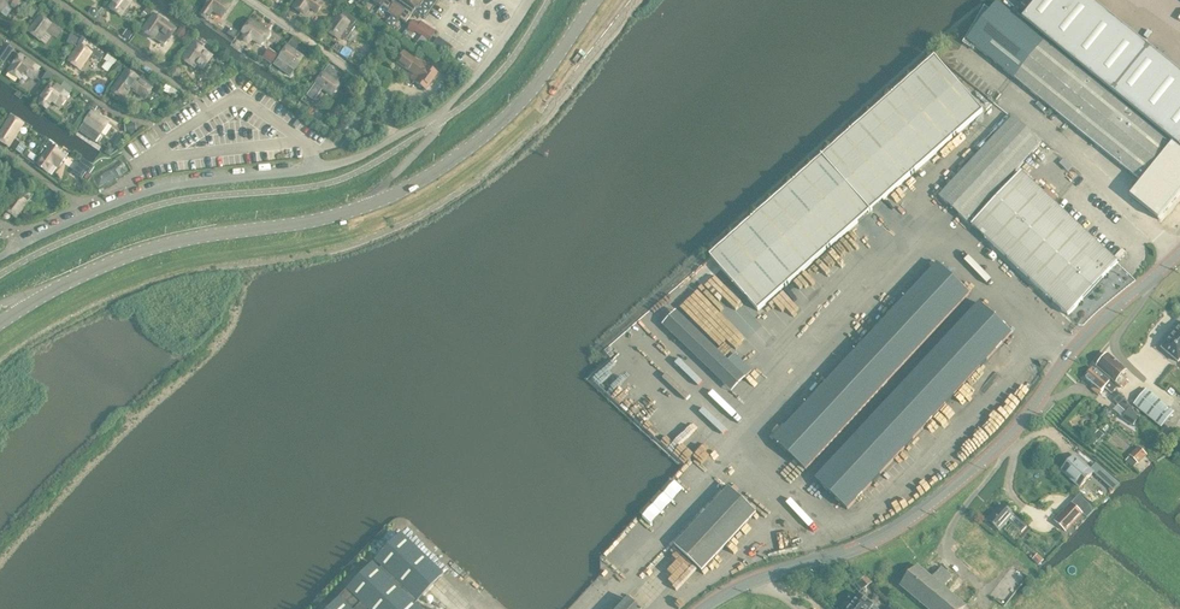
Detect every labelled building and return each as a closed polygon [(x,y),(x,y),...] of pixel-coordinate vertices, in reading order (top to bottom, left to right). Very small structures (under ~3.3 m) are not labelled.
[(24,5),(16,0),(0,0),(0,12),(1,13),(7,5),(18,13),(24,5)] [(132,1),(131,0),(115,0),(109,8),(121,17),(132,1)] [(222,0),(211,0),(206,7),(199,16),(206,21),(213,11),(222,18),(230,6),(222,0)] [(320,4),(315,0),(298,0),(292,8),(304,17),(311,6),(316,10),(320,4)] [(374,3),(381,8),(382,7),(388,12),(388,13),(399,20),(399,19),(406,24),(412,15),(413,17),(416,13),(414,12),(416,9),(417,10),(424,0),(376,0),(374,3)] [(1090,0),(1039,0),(1023,20),(1066,56),(1103,11),(1090,0)] [(975,47),(991,59),(1021,22),(998,3),(964,44),(973,50),(975,47)] [(1114,94),(1150,49),(1103,11),(1066,56),(1114,94)] [(49,24),(44,20),(47,16),(42,13),(39,17),(28,33),(40,41),(46,32),(54,38),(60,30),(50,23),(49,24)] [(353,26),(356,21),(344,13),(341,18),(337,15),(326,31),(338,40),(349,24),(353,26)] [(170,38),(176,30),(165,23),(165,24),(153,16),(142,32),(154,40),(160,31),(170,38)] [(242,33),(258,44),(267,32),(251,21),(242,33)] [(408,28),(417,34),(428,41),(429,42),(429,41),(434,34),(420,25),(422,22),(413,22),(408,28)] [(1021,22),(991,59),(1014,78),(1044,41),(1021,22)] [(417,34),(409,47),(419,54),(428,41),(417,34)] [(448,54),(452,48),(438,38),(434,44),(448,54)] [(193,44),(182,60),(194,68),(195,66),(203,71),(212,57),(201,49),(204,46),(194,39),(191,42),(193,44)] [(1044,41),(1014,78),(1052,109),(1060,99),(1060,98),(1082,71),(1044,41)] [(90,54),(81,47),(80,46),(68,62),(80,70),(89,57),(100,61),(103,56),(94,49),(90,54)] [(290,76),(303,58),(288,47),(275,64),(290,76)] [(1150,49),(1114,94),(1179,148),(1179,147),(1179,73),(1150,49)] [(426,90),(437,75),(422,64),(421,65),(404,52),(397,62),(414,75),(411,79),(426,90)] [(23,75),(32,81),(41,69),(20,53),(18,56),(16,55),(14,58),(12,57),(4,68),(20,80),(23,75)] [(759,311),(983,112),(935,58),(711,257),(759,311)] [(340,84),(330,77),(333,72),(327,69),(311,91),(316,95),(321,88),(331,96),(340,84)] [(145,99),(148,94),(152,89),(126,71),(111,92),(123,100),(131,90),(145,99)] [(1060,99),(1052,109),(1070,124),(1100,86),(1082,71),(1060,98),(1060,99)] [(68,95),(59,89),(52,84),(43,96),(42,95),(38,102),(44,106),(48,99),(59,107),(68,95)] [(1170,143),(1100,86),(1070,124),(1140,181),(1170,143)] [(95,143),(100,135),(108,123),(92,112),(80,129),(78,128),(76,131),(78,133),(79,131),(84,135),(95,143)] [(23,125),(24,125),(12,116),(7,124),(0,134),(0,142),(9,148),(19,132),(23,125)] [(1013,117),(939,197),(967,223),(1041,144),(1013,117)] [(1130,197),(1159,220),(1179,194),(1179,150),(1172,144),(1130,197)] [(66,159),(61,156),(64,152),(54,145),(50,151),(47,150),(36,165),(48,174),(56,163),(61,167),(66,159)] [(1068,316),(1118,263),(1022,173),(972,226),(1068,316)] [(27,203),(33,195),(21,186),(15,194),(16,195),(5,211),(16,219),(28,203),(27,203)] [(1119,261),(1127,253),(1122,249),(1115,257),(1119,261)] [(774,441),(806,470),(813,462),(970,294),(938,265),(774,441)] [(653,318),(732,393),(746,378),(668,303),(653,318)] [(980,304),(816,480),(848,510),(1012,334),(980,304)] [(1162,348),(1179,362),(1179,361),(1179,327),(1162,348)] [(1102,362),(1098,367),(1121,388),(1127,381),(1122,377),(1127,371),(1108,355),(1107,356),(1105,356),(1102,360),(1102,362)] [(1110,383),(1093,368),(1086,378),(1095,386),(1092,389),(1099,395),(1106,388),(1112,393),(1116,388),(1110,383)] [(1162,428),(1174,413),(1147,390),(1134,404),(1162,428)] [(1139,418),(1130,407),(1122,419),(1133,426),(1139,418)] [(1133,467),(1138,462),(1139,463),(1146,455),(1139,448),(1127,460),(1133,467)] [(1093,473),(1075,456),(1062,471),(1080,487),(1093,473)] [(730,488),(676,546),(694,563),(702,571),(757,513),(730,488)] [(1066,532),(1083,514),(1071,503),(1055,521),(1066,532)] [(1002,505),(988,520),(1000,531),(1009,521),(1022,533),(1027,527),(1002,505)] [(328,608),(419,608),(414,605),(434,584),(443,575),(400,534),(374,560),(381,567),(378,570),(371,563),(328,608)] [(918,565),(900,586),(927,608),(965,608),(967,606),(945,588),(953,578),(951,576),(952,575),(942,567),(933,578),(918,565)] [(846,577),(845,570),(844,567),(837,568),(839,580),(846,577)] [(848,608),(878,608),(860,594),(860,595),(848,608)] [(627,599),(618,608),(638,608),(627,599)]
